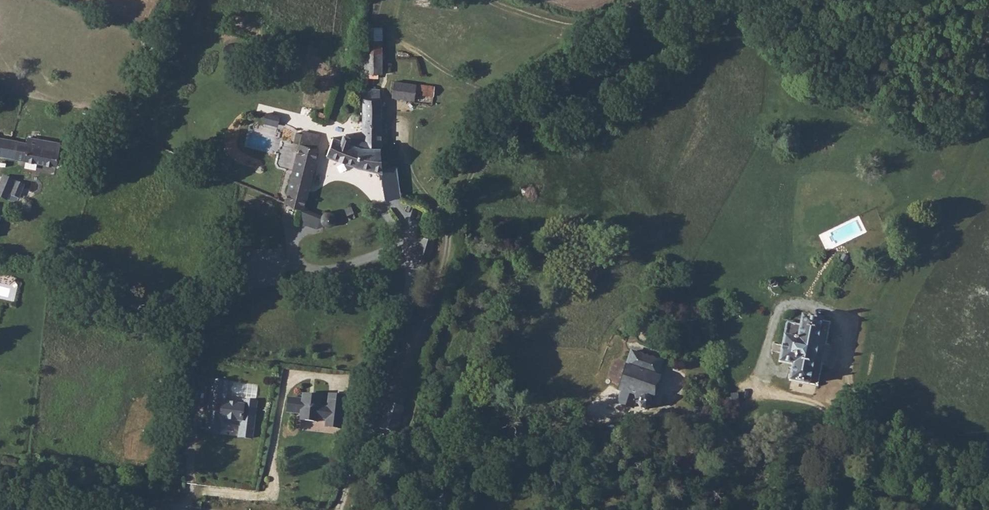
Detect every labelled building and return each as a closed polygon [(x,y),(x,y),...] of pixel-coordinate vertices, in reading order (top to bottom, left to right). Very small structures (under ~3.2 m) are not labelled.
[(383,74),(384,27),(367,26),(365,74),(383,74)] [(437,87),(395,80),(394,94),(417,97),(418,91),(436,94),(437,87)] [(379,85),(362,85),(362,139),(382,142),(382,95),(379,95),(379,85)] [(265,113),(264,124),(278,125),(280,114),(265,113)] [(299,137),(288,198),(308,205),(320,145),(318,145),(320,132),(303,128),(302,138),(299,137)] [(359,159),(362,139),(350,137),(350,133),(346,130),(342,131),(341,136),(332,134),(330,150),(359,159)] [(35,134),(34,139),(0,132),(0,153),(61,163),(66,139),(35,134)] [(382,142),(362,139),(359,159),(383,162),(384,198),(399,194),(397,161),(393,161),(391,156),(390,154),(382,154),(382,142)] [(8,175),(2,188),(12,194),(19,181),(8,175)] [(16,196),(26,198),(31,185),(22,181),(16,196)] [(0,238),(4,224),(11,205),(0,200),(0,238)] [(360,208),(359,205),(358,202),(352,203),(349,205),(349,208),(350,211),(360,208)] [(298,223),(318,228),(321,214),(302,209),(298,223)] [(472,245),(474,235),(458,231),(456,240),(472,245)] [(428,236),(418,232),(412,255),(423,257),(428,236)] [(510,242),(493,237),(490,246),(507,252),(510,242)] [(584,280),(597,288),(602,280),(589,273),(584,280)] [(792,380),(810,384),(824,317),(804,313),(802,322),(789,320),(782,362),(794,364),(792,380)] [(662,376),(667,362),(631,351),(629,355),(632,356),(628,366),(623,364),(616,388),(624,391),(620,403),(635,409),(637,406),(643,408),(647,412),(654,411),(653,403),(655,399),(657,399),(666,379),(662,376)] [(228,383),(211,381),(208,402),(216,403),(215,410),(207,409),(205,426),(218,427),(219,422),(239,425),(237,437),(250,439),(255,403),(241,402),(241,409),(225,407),(228,383)] [(341,431),(347,400),(333,397),(330,409),(322,407),(323,398),(307,395),(306,400),(292,397),(289,411),(303,413),(302,419),(318,423),(319,421),(328,423),(326,429),(341,431)]
